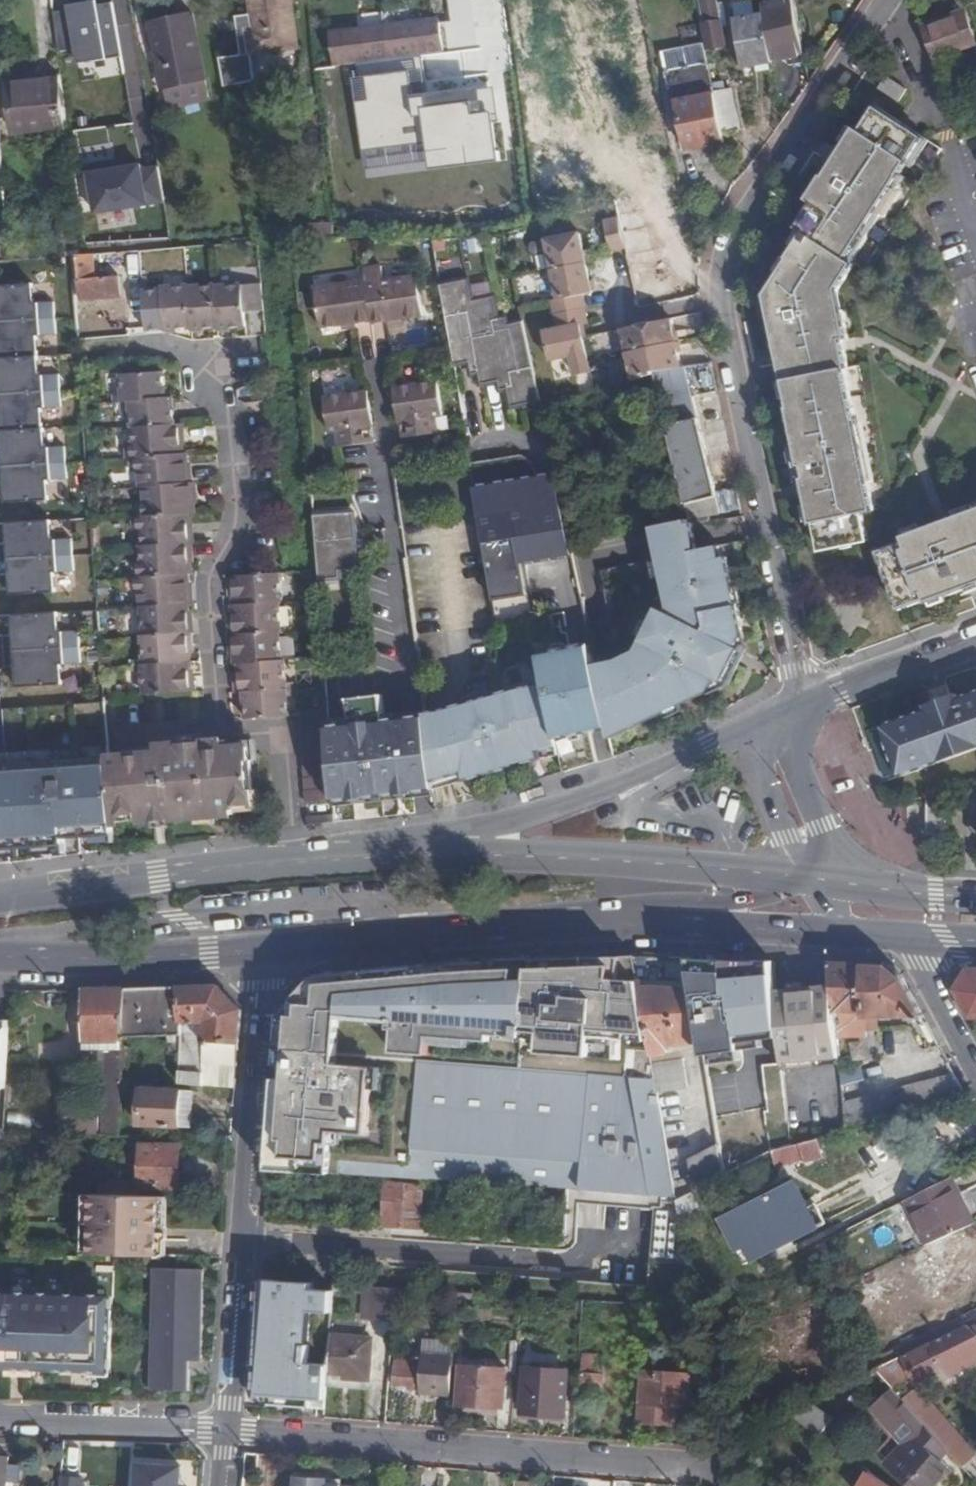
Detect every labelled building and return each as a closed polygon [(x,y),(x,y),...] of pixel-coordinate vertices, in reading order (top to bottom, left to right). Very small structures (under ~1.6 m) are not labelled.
[(73,1),(78,60),(121,56),(116,0),(80,0),(73,1)] [(290,0),(247,0),(231,2),(236,41),(215,43),(219,71),(250,68),(247,40),(293,35),(290,0)] [(480,30),(476,0),(470,0),(363,14),(368,45),(480,30)] [(708,45),(728,42),(726,28),(732,27),(727,3),(723,4),(723,0),(699,0),(708,45)] [(803,47),(794,0),(767,0),(777,52),(803,47)] [(730,2),(727,3),(732,27),(735,27),(730,2)] [(745,64),(774,57),(764,8),(735,13),(745,64)] [(190,11),(165,13),(174,77),(200,74),(190,11)] [(156,80),(174,77),(165,13),(148,15),(156,80)] [(363,14),(343,17),(346,48),(368,45),(363,14)] [(925,29),(935,59),(975,45),(975,40),(967,14),(925,29)] [(330,50),(346,48),(343,17),(326,19),(330,50)] [(60,49),(76,49),(75,25),(60,26),(60,49)] [(690,144),(727,137),(724,126),(717,87),(711,59),(667,68),(673,98),(680,98),(690,144)] [(9,111),(61,108),(56,62),(21,65),(22,73),(4,74),(9,111)] [(3,66),(4,74),(22,73),(21,65),(3,66)] [(909,86),(889,73),(881,85),(901,99),(909,86)] [(733,85),(717,87),(724,126),(740,123),(733,85)] [(790,351),(795,378),(849,367),(854,365),(849,338),(856,337),(850,309),(847,309),(841,310),(839,296),(844,289),(861,263),(858,261),(850,256),(866,234),(869,237),(908,174),(904,172),(927,136),(877,104),(861,127),(858,125),(834,161),(837,163),(830,173),(826,172),(811,196),(817,200),(802,225),(809,230),(792,256),(794,258),(769,295),(773,312),(781,311),(783,322),(775,323),(781,353),(790,351)] [(94,209),(161,204),(157,161),(90,166),(94,209)] [(674,243),(659,245),(654,223),(651,224),(648,211),(645,205),(643,194),(620,198),(647,298),(685,289),(674,243)] [(620,198),(614,199),(618,215),(626,242),(641,301),(687,296),(685,289),(647,298),(620,198)] [(524,199),(513,200),(514,214),(526,211),(524,199)] [(505,202),(507,216),(514,214),(513,200),(505,202)] [(505,202),(497,203),(498,217),(503,217),(507,216),(505,202)] [(484,204),(486,219),(498,217),(497,203),(484,204)] [(484,204),(472,206),(473,221),(486,219),(484,204)] [(462,207),(464,222),(467,222),(473,221),(472,206),(462,207)] [(610,245),(626,242),(618,215),(603,217),(610,245)] [(301,232),(302,244),(326,240),(325,228),(301,232)] [(554,248),(550,248),(554,263),(557,263),(590,257),(584,228),(551,234),(554,248)] [(873,239),(869,237),(866,234),(850,256),(858,261),(873,239)] [(360,269),(311,276),(315,315),(365,308),(365,310),(420,305),(414,265),(378,269),(377,256),(360,258),(360,269)] [(560,276),(557,277),(561,291),(565,308),(587,304),(584,290),(597,288),(590,257),(557,263),(560,276)] [(92,282),(88,259),(74,260),(72,261),(79,307),(119,301),(116,278),(92,282)] [(239,309),(258,306),(256,278),(214,282),(207,283),(212,324),(240,322),(239,309)] [(466,279),(438,283),(448,340),(487,333),(481,299),(471,301),(466,279)] [(159,326),(185,325),(181,284),(181,282),(161,284),(155,285),(159,326)] [(186,326),(212,324),(207,283),(207,282),(188,283),(181,284),(185,325),(186,326)] [(39,323),(38,309),(35,309),(34,289),(0,292),(0,326),(39,323)] [(847,309),(844,289),(839,296),(841,310),(847,309)] [(553,292),(558,319),(567,317),(565,308),(561,291),(553,292)] [(494,297),(481,299),(487,333),(525,326),(524,320),(507,324),(505,317),(499,318),(494,297)] [(590,318),(587,304),(565,308),(567,317),(558,319),(559,323),(546,326),(551,355),(573,351),(576,369),(593,366),(583,319),(590,318)] [(773,312),(775,323),(783,322),(781,311),(773,312)] [(624,325),(629,351),(680,343),(675,317),(624,325)] [(36,354),(36,340),(41,340),(39,323),(0,326),(0,356),(36,354)] [(508,406),(541,400),(539,390),(525,326),(487,333),(495,381),(497,390),(506,389),(508,406)] [(477,384),(495,381),(487,333),(448,340),(452,364),(465,362),(468,374),(476,373),(477,384)] [(680,343),(629,351),(633,375),(666,370),(685,367),(680,343)] [(781,353),(788,379),(795,378),(790,351),(781,353)] [(43,390),(42,374),(37,374),(36,354),(0,356),(0,393),(43,390)] [(721,512),(692,366),(685,367),(666,370),(695,517),(721,512)] [(849,367),(795,378),(788,379),(790,389),(850,372),(849,367)] [(434,369),(389,375),(391,393),(395,393),(395,398),(392,399),(393,413),(397,413),(398,425),(433,421),(430,404),(438,403),(434,369)] [(120,398),(127,397),(161,394),(159,370),(118,373),(120,393),(120,398)] [(878,509),(850,372),(790,389),(794,407),(791,407),(804,465),(808,464),(810,478),(806,479),(816,523),(820,522),(825,549),(846,545),(844,536),(854,534),(855,543),(873,539),(867,512),(878,509)] [(362,379),(317,385),(321,419),(329,419),(331,434),(366,429),(364,416),(367,416),(366,402),(363,403),(363,397),(365,397),(362,379)] [(0,393),(0,428),(42,426),(40,406),(43,405),(43,390),(0,393)] [(170,395),(161,394),(127,397),(127,404),(128,424),(172,421),(170,395)] [(179,420),(172,421),(128,424),(130,440),(123,441),(124,455),(130,454),(180,449),(178,436),(180,435),(179,420)] [(48,463),(47,446),(42,446),(41,427),(0,429),(0,465),(48,463)] [(185,449),(180,449),(130,454),(131,469),(139,469),(139,485),(144,485),(190,480),(189,466),(186,466),(185,449)] [(328,456),(330,465),(347,462),(352,461),(351,453),(328,456)] [(0,465),(0,482),(1,501),(46,498),(45,478),(48,478),(48,463),(0,465)] [(526,560),(573,550),(556,470),(472,485),(495,622),(536,614),(526,560)] [(193,479),(190,480),(144,485),(145,502),(139,503),(139,514),(187,511),(192,511),(192,495),(194,495),(193,479)] [(340,561),(358,559),(356,542),(354,527),(351,498),(311,502),(316,564),(317,569),(340,568),(340,561)] [(910,534),(912,541),(886,549),(907,608),(935,597),(936,600),(975,586),(975,585),(975,583),(975,582),(975,510),(910,534)] [(189,525),(187,511),(139,514),(133,515),(133,529),(142,529),(142,543),(190,540),(192,540),(192,525),(189,525)] [(701,545),(699,521),(696,521),(695,517),(660,519),(674,589),(640,647),(621,655),(597,661),(611,726),(612,728),(629,719),(632,725),(711,686),(724,680),(748,634),(748,633),(732,552),(725,553),(723,542),(701,545)] [(4,522),(7,558),(55,555),(54,539),(50,539),(48,519),(4,522)] [(190,554),(190,540),(142,543),(140,543),(141,562),(134,562),(134,576),(186,571),(189,571),(188,553),(190,554)] [(55,555),(7,558),(9,593),(54,591),(53,571),(56,570),(55,555)] [(230,587),(231,601),(276,597),(278,597),(276,568),(226,572),(227,587),(230,587)] [(188,588),(186,571),(134,576),(132,576),(133,590),(139,590),(140,604),(186,601),(190,601),(189,588),(188,588)] [(227,631),(227,632),(276,629),(278,629),(276,597),(231,601),(233,616),(229,617),(230,630),(227,631)] [(188,615),(186,601),(140,604),(143,633),(190,630),(193,630),(192,615),(188,615)] [(11,614),(13,650),(62,648),(61,631),(56,631),(55,612),(11,614)] [(233,661),(238,661),(239,658),(279,656),(276,629),(227,632),(229,644),(232,644),(233,661)] [(192,643),(190,630),(143,633),(141,634),(144,661),(188,659),(189,659),(188,643),(192,643)] [(751,644),(748,634),(724,680),(711,686),(712,689),(732,679),(751,644)] [(593,729),(611,726),(597,661),(595,650),(573,654),(571,645),(543,649),(549,679),(561,743),(562,751),(566,769),(599,759),(593,729)] [(62,648),(13,650),(15,686),(60,683),(59,663),(62,663),(62,648)] [(236,689),(243,688),(285,685),(282,656),(279,656),(239,658),(238,661),(239,674),(235,674),(236,689)] [(188,672),(188,659),(144,661),(142,662),(145,690),(193,688),(193,672),(188,672)] [(561,743),(549,679),(520,685),(447,703),(439,705),(422,707),(425,734),(431,776),(449,771),(461,768),(463,776),(544,754),(542,746),(561,743)] [(243,688),(245,715),(246,715),(284,712),(287,711),(285,691),(285,685),(243,688)] [(418,780),(431,778),(431,776),(425,734),(422,707),(410,709),(382,712),(378,686),(372,687),(382,785),(418,780)] [(334,792),(382,785),(372,687),(348,690),(351,714),(328,717),(329,724),(330,738),(331,748),(332,762),(333,772),(334,785),(334,792)] [(963,690),(944,697),(949,709),(967,703),(965,696),(963,690)] [(965,696),(967,703),(949,709),(964,752),(975,748),(975,692),(965,696)] [(932,701),(934,708),(936,713),(949,709),(944,697),(932,701)] [(907,773),(964,752),(949,709),(936,713),(934,708),(889,724),(907,773)] [(328,710),(300,712),(301,725),(329,724),(328,717),(328,710)] [(612,728),(613,734),(632,725),(629,719),(612,728)] [(329,724),(301,725),(302,738),(330,738),(329,724)] [(330,738),(302,738),(303,750),(331,748),(330,738)] [(208,745),(110,755),(113,792),(115,819),(142,817),(142,819),(235,810),(235,802),(258,799),(257,787),(254,786),(252,759),(254,757),(254,742),(249,742),(208,745)] [(561,743),(542,746),(544,754),(562,751),(561,743)] [(331,748),(303,750),(304,763),(332,762),(331,748)] [(112,832),(104,756),(0,764),(0,848),(63,845),(60,836),(112,832)] [(332,762),(304,763),(304,775),(333,772),(332,762)] [(449,771),(431,776),(431,778),(432,784),(463,776),(461,768),(449,771)] [(333,772),(304,775),(305,787),(334,785),(333,772)] [(306,800),(335,799),(334,792),(334,785),(305,787),(306,800)] [(326,976),(318,977),(282,1014),(281,1040),(280,1043),(279,1064),(289,1065),(288,1080),(278,1080),(276,1097),(275,1115),(270,1170),(461,1182),(676,1196),(659,1094),(638,959),(615,960),(580,960),(579,972),(566,972),(567,960),(561,960),(540,961),(540,970),(534,970),(534,961),(530,961),(500,962),(455,963),(444,964),(380,970),(333,975),(326,976)] [(664,959),(638,959),(659,1094),(688,1090),(684,1061),(671,1063),(669,1049),(681,1047),(703,1044),(691,960),(664,959)] [(778,963),(691,960),(703,1044),(704,1053),(747,1049),(747,1042),(786,1038),(780,988),(778,963)] [(839,1037),(839,1039),(866,1038),(866,1032),(877,1031),(877,1018),(924,1015),(903,975),(889,966),(872,966),(831,964),(834,991),(839,1037)] [(968,970),(956,990),(971,1019),(975,1019),(975,970),(968,970)] [(789,1062),(841,1058),(839,1039),(839,1037),(834,991),(829,992),(810,993),(809,987),(791,988),(780,988),(786,1038),(789,1062)] [(126,1031),(128,989),(95,988),(86,988),(85,1037),(110,1037),(110,1048),(108,1048),(106,1120),(122,1120),(126,1031)] [(206,1081),(235,1081),(241,1004),(225,990),(218,990),(156,989),(128,989),(126,1031),(176,1032),(176,1046),(187,1046),(186,1075),(206,1075),(206,1081)] [(9,1077),(11,1023),(0,1023),(0,1077),(9,1077)] [(110,1037),(85,1037),(84,1048),(108,1048),(110,1048),(110,1037)] [(681,1047),(669,1049),(671,1063),(684,1061),(681,1047)] [(788,1133),(785,1062),(766,1063),(768,1134),(788,1133)] [(182,1122),(181,1131),(212,1131),(231,1131),(233,1104),(235,1081),(206,1081),(206,1075),(186,1075),(183,1087),(182,1122)] [(956,1075),(846,1105),(849,1132),(969,1100),(956,1075)] [(183,1087),(144,1086),(143,1122),(182,1122),(183,1087)] [(60,1098),(60,1129),(100,1129),(100,1098),(60,1098)] [(122,1120),(106,1120),(105,1131),(122,1131),(122,1120)] [(231,1131),(212,1131),(212,1138),(230,1140),(231,1131)] [(824,1157),(820,1139),(798,1145),(775,1151),(777,1166),(807,1159),(808,1161),(824,1157)] [(183,1160),(184,1142),(144,1142),(143,1151),(138,1151),(137,1164),(142,1164),(143,1182),(183,1182),(183,1160)] [(689,1160),(694,1191),(697,1189),(723,1176),(721,1164),(718,1144),(689,1160)] [(737,1159),(721,1164),(723,1176),(739,1168),(737,1159)] [(953,1234),(972,1224),(958,1195),(950,1180),(907,1201),(930,1246),(953,1234)] [(383,1206),(381,1227),(425,1230),(426,1221),(419,1221),(421,1185),(384,1183),(383,1206)] [(795,1185),(725,1221),(746,1266),(826,1226),(816,1205),(806,1210),(795,1185)] [(703,1203),(697,1189),(694,1191),(677,1199),(679,1215),(703,1203)] [(160,1225),(161,1191),(92,1191),(92,1251),(119,1251),(132,1251),(160,1251),(160,1225)] [(971,1268),(953,1234),(930,1246),(916,1252),(934,1287),(971,1268)] [(205,1264),(155,1262),(152,1384),(191,1385),(191,1354),(203,1355),(204,1323),(205,1264)] [(315,1284),(266,1281),(256,1398),(272,1399),(272,1405),(290,1407),(305,1408),(305,1398),(327,1400),(329,1373),(330,1366),(309,1365),(311,1344),(309,1344),(312,1311),(334,1313),(336,1292),(314,1290),(315,1284)] [(381,1289),(367,1288),(364,1318),(378,1319),(381,1289)] [(378,1319),(396,1321),(398,1300),(398,1290),(381,1289),(378,1319)] [(117,1354),(118,1306),(110,1305),(110,1294),(0,1290),(0,1363),(18,1363),(108,1366),(108,1354),(117,1354)] [(414,1301),(414,1291),(398,1290),(398,1300),(414,1301)] [(910,1373),(911,1375),(938,1362),(946,1377),(975,1362),(975,1332),(973,1329),(968,1326),(902,1359),(910,1373)] [(373,1339),(332,1336),(330,1366),(329,1373),(342,1374),(342,1379),(353,1380),(369,1381),(373,1339)] [(424,1393),(452,1395),(455,1356),(425,1354),(424,1359),(397,1358),(395,1384),(394,1385),(409,1386),(409,1388),(421,1389),(421,1393),(424,1393)] [(606,1359),(585,1358),(581,1408),(595,1408),(603,1409),(606,1377),(604,1377),(606,1359)] [(893,1388),(899,1383),(910,1373),(902,1359),(888,1366),(878,1371),(893,1388)] [(507,1391),(509,1369),(463,1366),(462,1387),(467,1387),(466,1407),(483,1409),(500,1410),(502,1390),(507,1391)] [(569,1374),(527,1371),(523,1415),(544,1417),(565,1418),(569,1374)] [(695,1378),(643,1373),(640,1407),(643,1407),(642,1424),(664,1426),(675,1427),(677,1409),(692,1410),(695,1378)] [(923,1408),(899,1383),(893,1388),(922,1421),(935,1410),(929,1403),(923,1408)] [(326,1410),(327,1400),(305,1398),(305,1408),(326,1410)] [(834,1421),(812,1404),(788,1415),(821,1439),(834,1421)] [(500,1419),(500,1410),(483,1409),(466,1407),(466,1416),(500,1419)] [(922,1421),(924,1423),(950,1452),(964,1468),(975,1457),(975,1456),(935,1410),(922,1421)] [(897,1472),(912,1485),(934,1485),(951,1467),(942,1459),(950,1452),(924,1423),(912,1437),(921,1445),(914,1453),(897,1472)] [(890,1466),(897,1472),(914,1453),(907,1448),(890,1466)] [(11,1478),(23,1479),(24,1461),(13,1461),(13,1454),(0,1453),(0,1485),(11,1485),(11,1478)] [(139,1485),(188,1485),(188,1484),(182,1484),(184,1463),(141,1460),(139,1485)] [(63,1472),(62,1485),(83,1485),(84,1474),(63,1472)] [(870,1473),(862,1485),(888,1485),(870,1473)]
